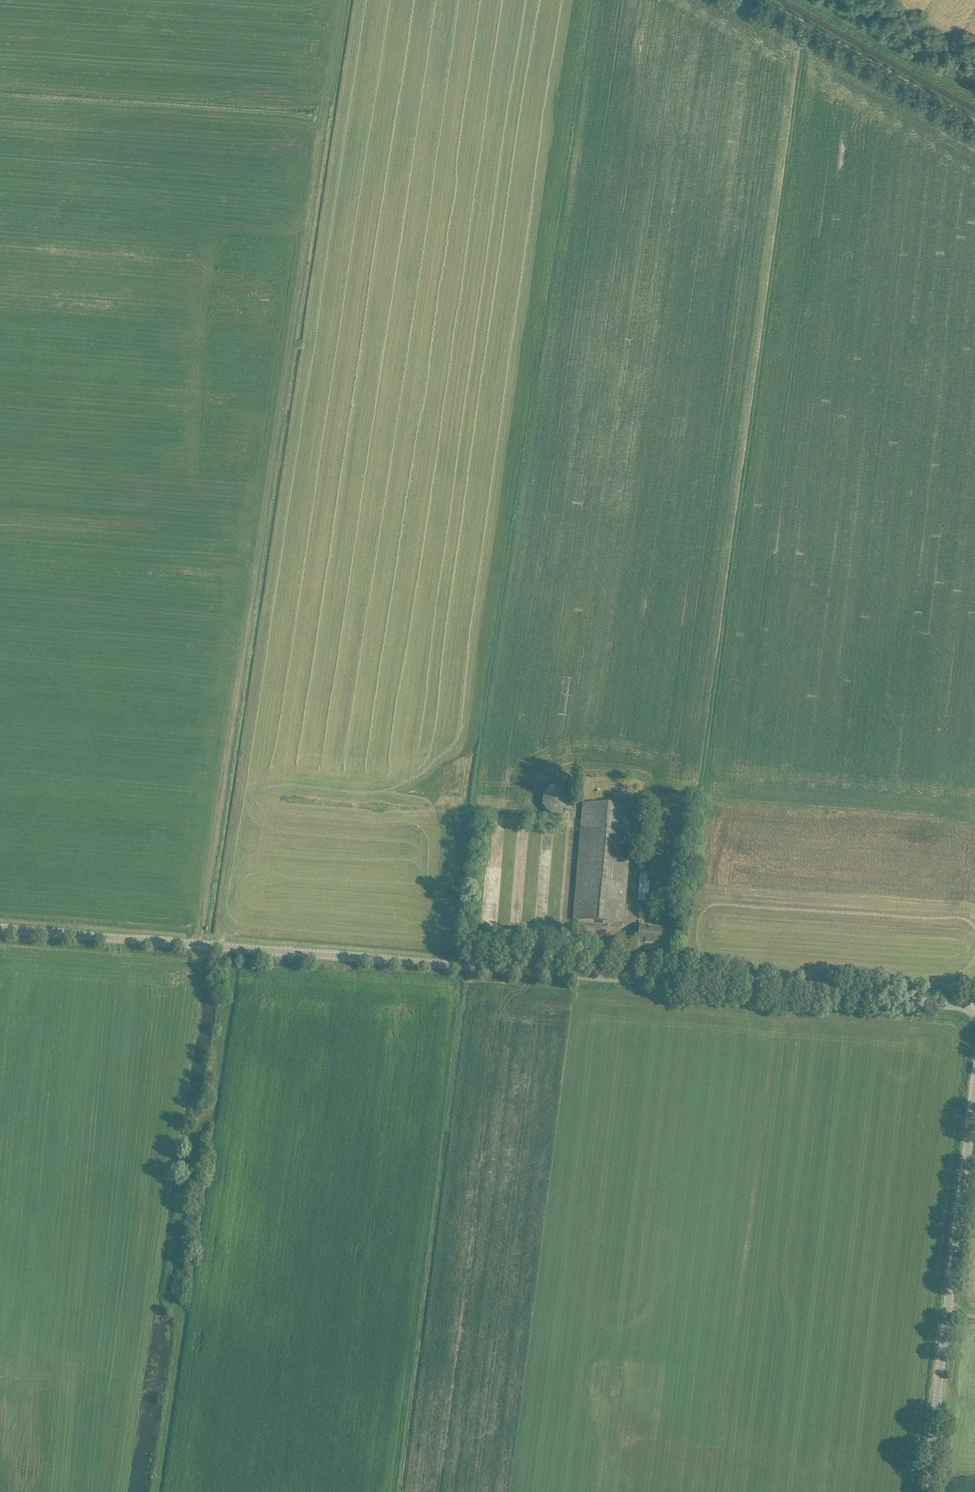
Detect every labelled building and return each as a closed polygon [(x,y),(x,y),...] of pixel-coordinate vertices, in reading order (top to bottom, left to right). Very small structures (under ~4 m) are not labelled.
[(577,800),(595,801),(595,799),(602,799),(602,804),(630,805),(632,780),(578,777),(577,800)] [(574,799),(574,796),(573,794),(572,792),(570,790),(567,788),(565,787),(562,787),(560,787),(557,788),(556,789),(554,791),(553,793),(552,795),(551,799),(552,803),(552,805),(554,807),(557,809),(560,810),(562,811),(564,811),(567,810),(569,809),(570,807),(572,806),(573,804),(574,801),(574,799)] [(583,804),(574,911),(573,921),(623,925),(633,808),(583,804)] [(640,926),(639,936),(638,946),(639,946),(639,945),(659,946),(659,948),(669,948),(671,929),(661,928),(661,930),(649,929),(649,927),(640,926)]
